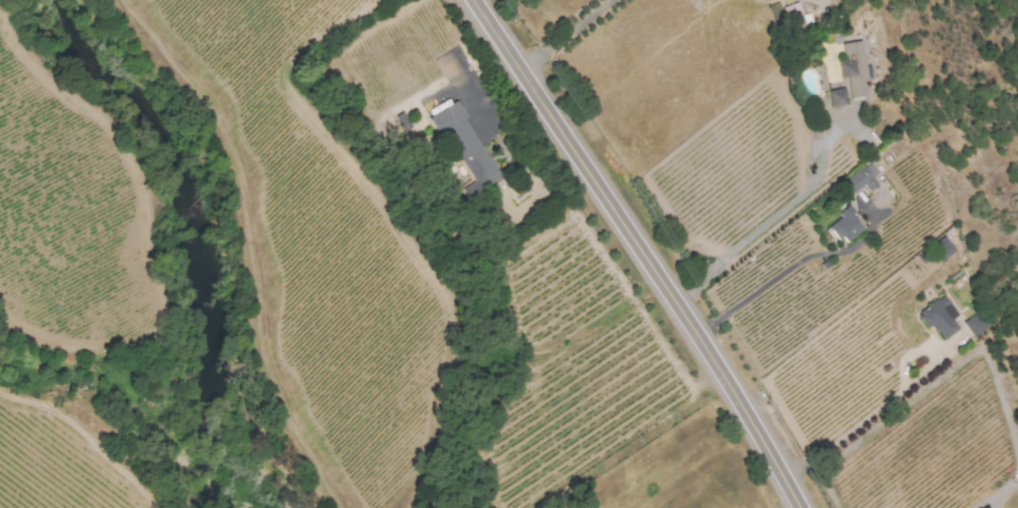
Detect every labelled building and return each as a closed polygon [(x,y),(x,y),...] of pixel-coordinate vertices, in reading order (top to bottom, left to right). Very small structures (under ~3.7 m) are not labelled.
[(802,15),(797,2),(784,7),(794,34),(814,26),(809,13),(802,15)] [(842,43),(844,60),(837,61),(840,78),(847,77),(850,98),(866,96),(863,81),(873,79),(871,65),(865,66),(861,40),(842,43)] [(828,90),(829,107),(846,106),(844,88),(828,90)] [(873,177),(879,172),(870,160),(840,183),(850,196),(863,186),(867,192),(878,184),(873,177)] [(828,226),(842,245),(864,229),(847,206),(837,213),(840,217),(828,226)] [(954,250),(943,236),(928,247),(940,262),(954,250)] [(959,328),(951,319),(958,314),(942,294),(918,313),(941,342),(959,328)] [(962,322),(972,337),(989,327),(979,311),(962,322)]
